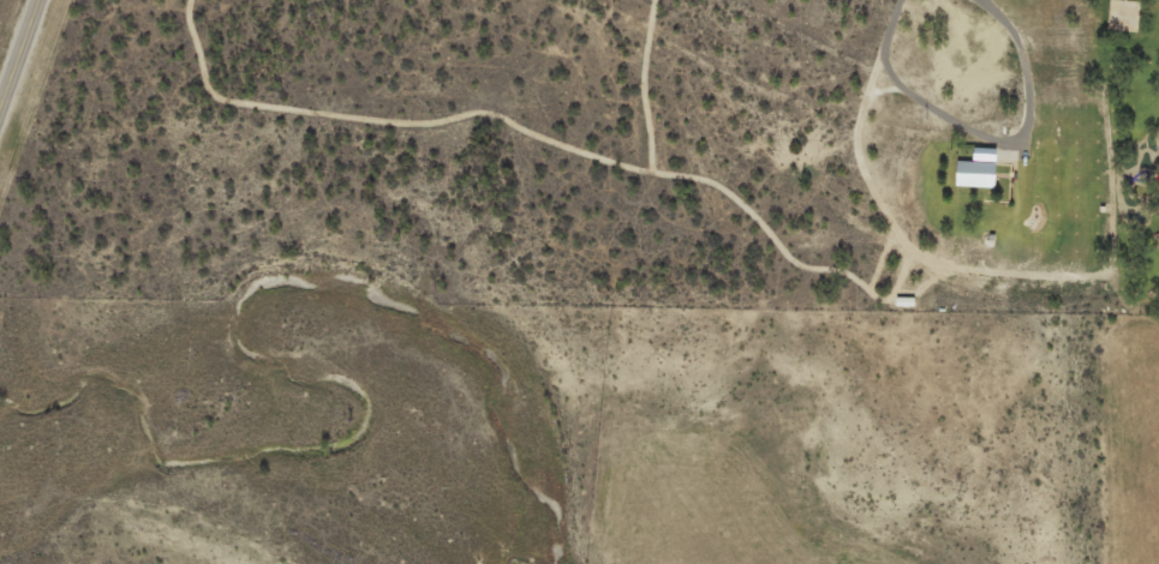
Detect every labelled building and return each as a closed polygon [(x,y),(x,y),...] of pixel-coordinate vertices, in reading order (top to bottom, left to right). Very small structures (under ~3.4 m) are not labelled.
[(1000,161),(961,160),(960,185),(1000,186),(1000,161)]
